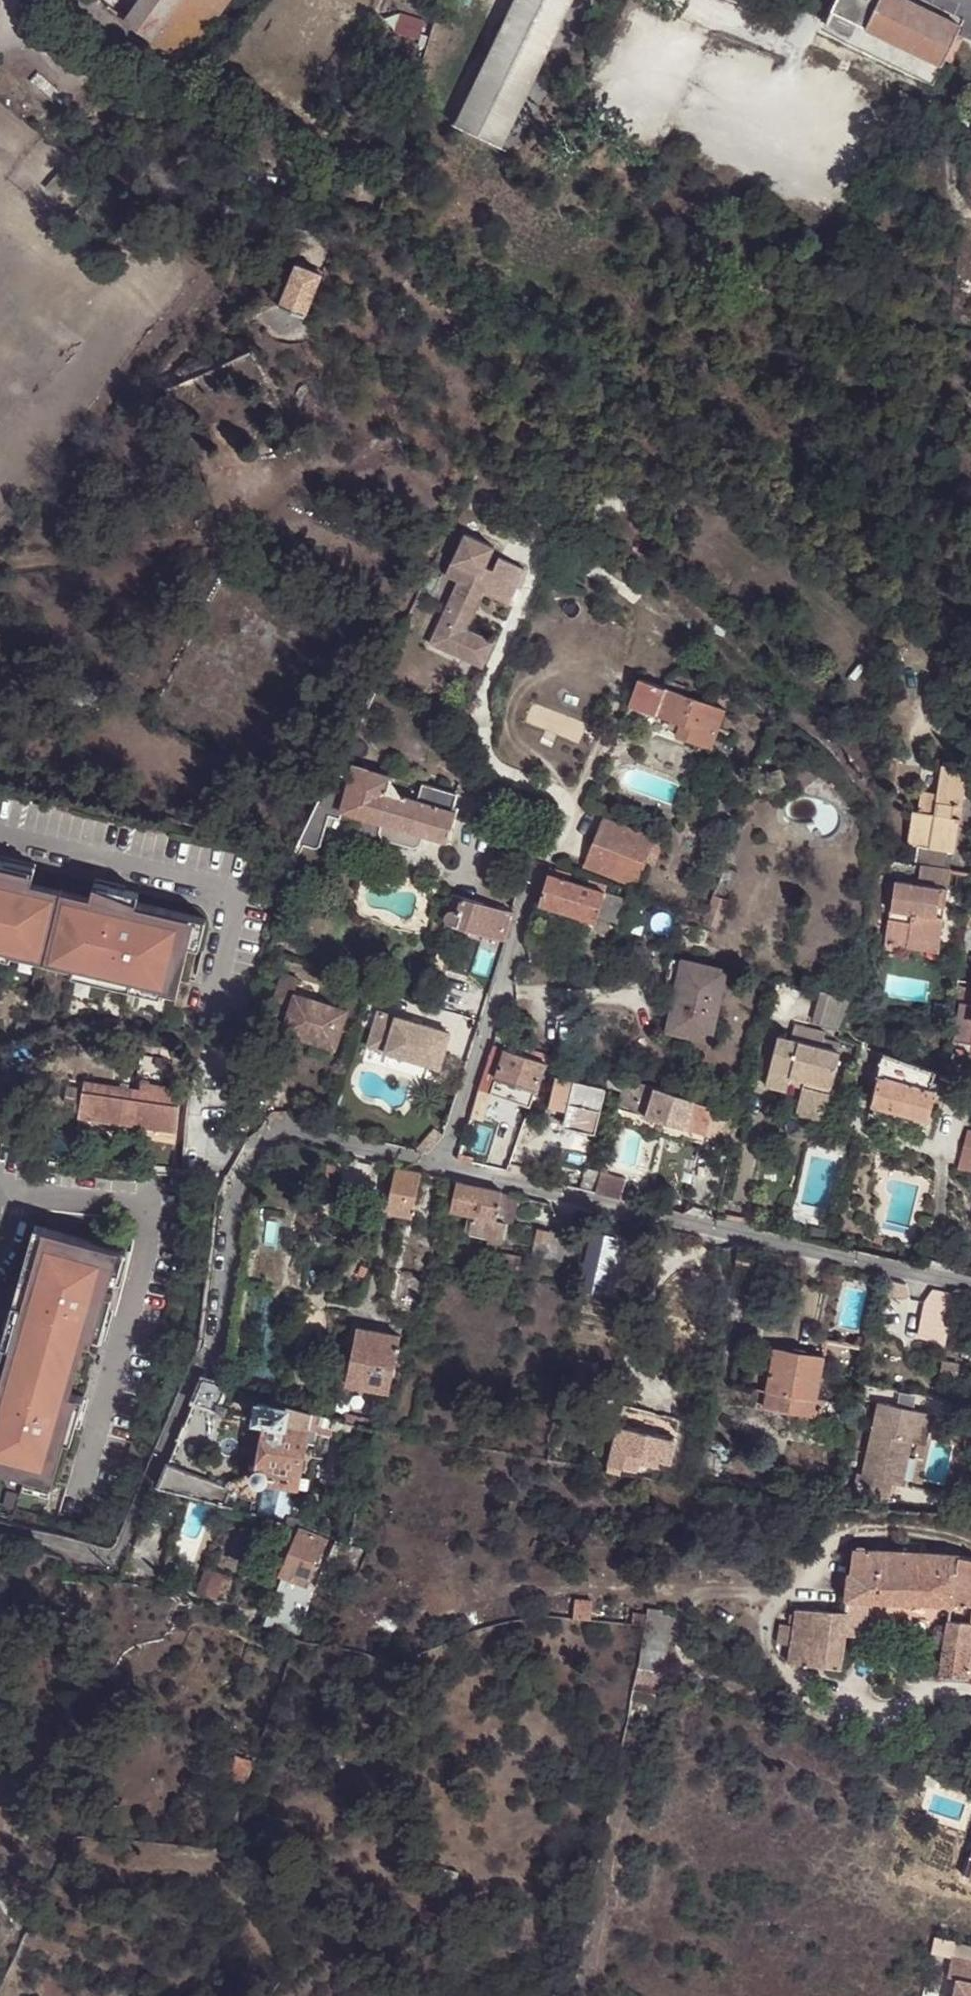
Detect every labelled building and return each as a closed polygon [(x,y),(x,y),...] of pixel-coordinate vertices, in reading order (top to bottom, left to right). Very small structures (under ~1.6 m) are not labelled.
[(127,21),(152,39),(179,0),(142,0),(127,21)] [(152,39),(186,61),(208,32),(230,0),(179,0),(152,39)] [(501,137),(568,0),(518,0),(460,118),(501,137)] [(907,75),(932,88),(945,59),(950,61),(962,38),(957,36),(961,28),(906,0),(838,0),(823,32),(847,44),(858,23),(918,54),(907,75)] [(847,44),(907,75),(918,54),(858,23),(847,44)] [(241,85),(233,96),(247,105),(255,96),(241,85)] [(281,307),(305,317),(322,275),(297,265),(281,307)] [(471,534),(451,576),(463,581),(434,644),(487,668),(499,643),(472,630),(489,594),(514,606),(530,570),(504,558),(498,571),(490,567),(499,548),(471,534)] [(673,734),(709,746),(724,707),(638,678),(628,706),(676,722),(673,734)] [(911,864),(917,865),(946,870),(947,854),(952,854),(963,770),(938,765),(933,794),(917,792),(914,814),(908,812),(904,846),(913,848),(911,864)] [(330,796),(326,806),(343,812),(383,823),(381,831),(381,836),(385,839),(412,846),(417,847),(422,844),(424,836),(449,842),(459,807),(454,805),(457,793),(423,783),(422,790),(411,787),(409,798),(387,792),(391,776),(355,767),(345,801),(330,796)] [(326,806),(321,805),(317,812),(329,816),(341,820),(343,812),(326,806)] [(317,812),(297,847),(317,853),(329,816),(317,812)] [(605,819),(595,843),(643,861),(654,865),(662,842),(605,819)] [(643,861),(595,843),(587,867),(634,884),(643,861)] [(2,956),(1,958),(59,974),(60,971),(174,1001),(195,916),(125,898),(127,889),(83,878),(79,893),(21,878),(25,863),(0,857),(0,955),(2,956)] [(737,870),(723,865),(706,916),(704,924),(718,929),(737,870)] [(946,870),(917,865),(913,884),(891,881),(882,945),(934,953),(946,870)] [(605,892),(548,874),(540,903),(595,922),(599,914),(605,892)] [(605,892),(599,914),(612,917),(618,896),(605,892)] [(502,939),(509,912),(462,897),(457,911),(452,909),(447,911),(446,916),(448,921),(452,923),(452,926),(463,928),(502,939)] [(663,992),(675,995),(683,963),(670,960),(663,992)] [(683,963),(675,995),(667,1032),(710,1042),(725,972),(683,963)] [(289,1007),(285,1019),(281,1032),(335,1050),(347,1012),(293,995),(298,981),(281,975),(273,1001),(289,1007)] [(844,1002),(816,994),(809,1021),(836,1028),(844,1002)] [(269,1014),(285,1019),(289,1007),(273,1001),(269,1014)] [(449,1035),(377,1013),(367,1047),(440,1069),(449,1035)] [(775,1035),(761,1087),(783,1092),(785,1085),(807,1090),(809,1084),(826,1088),(836,1052),(818,1046),(821,1031),(792,1024),(788,1038),(775,1035)] [(949,1043),(970,1048),(970,1037),(950,1033),(949,1043)] [(496,1039),(480,1091),(530,1108),(544,1065),(551,1066),(552,1058),(496,1039)] [(925,1129),(927,1122),(936,1125),(939,1111),(931,1107),(934,1094),(929,1092),(934,1072),(879,1054),(864,1120),(913,1135),(915,1126),(925,1129)] [(604,1090),(554,1077),(546,1109),(565,1114),(561,1130),(592,1138),(604,1090)] [(625,1080),(617,1108),(630,1111),(686,1129),(694,1100),(625,1080)] [(180,1134),(184,1107),(186,1092),(142,1085),(141,1092),(86,1083),(80,1118),(180,1134)] [(826,1088),(809,1084),(807,1090),(799,1117),(817,1122),(826,1088)] [(967,1088),(964,1094),(962,1099),(970,1103),(970,1090),(967,1088)] [(711,1105),(694,1100),(686,1129),(700,1136),(711,1105)] [(710,1136),(740,1146),(748,1117),(711,1105),(700,1136),(710,1136)] [(686,1129),(630,1111),(626,1126),(675,1141),(680,1139),(697,1144),(700,1136),(686,1129)] [(970,1179),(970,1135),(966,1134),(953,1174),(970,1179)] [(827,1146),(825,1155),(840,1157),(841,1147),(832,1144),(827,1146)] [(422,1173),(397,1167),(390,1196),(393,1197),(414,1202),(416,1203),(422,1173)] [(591,1192),(598,1172),(583,1168),(576,1189),(591,1192)] [(591,1192),(608,1196),(613,1176),(598,1172),(591,1192)] [(503,1192),(457,1181),(451,1209),(477,1216),(496,1221),(501,1202),(503,1192)] [(414,1202),(393,1197),(390,1206),(411,1210),(414,1202)] [(677,1212),(691,1214),(694,1204),(680,1201),(677,1212)] [(496,1221),(477,1216),(473,1233),(503,1240),(513,1204),(501,1202),(496,1221)] [(521,1204),(519,1214),(529,1215),(531,1206),(521,1204)] [(35,1224),(7,1310),(4,1309),(0,1323),(0,1468),(16,1473),(12,1485),(37,1493),(55,1438),(61,1440),(76,1397),(61,1392),(80,1335),(95,1340),(109,1296),(103,1294),(117,1251),(35,1224)] [(538,1229),(535,1241),(551,1245),(553,1233),(538,1229)] [(573,1265),(574,1259),(578,1239),(553,1233),(551,1245),(549,1254),(547,1259),(573,1265)] [(592,1234),(587,1251),(602,1255),(614,1258),(618,1240),(592,1234)] [(883,1239),(874,1234),(870,1241),(879,1247),(883,1239)] [(535,1241),(533,1250),(531,1256),(547,1259),(549,1254),(551,1245),(535,1241)] [(602,1255),(587,1251),(582,1269),(599,1273),(602,1255)] [(518,1273),(520,1257),(503,1254),(500,1269),(518,1273)] [(602,1255),(599,1273),(611,1276),(614,1258),(602,1255)] [(902,1282),(887,1278),(884,1292),(909,1298),(902,1282)] [(355,1345),(347,1383),(388,1391),(401,1335),(358,1327),(355,1345)] [(776,1348),(768,1392),(796,1397),(816,1401),(824,1356),(776,1348)] [(942,1359),(938,1383),(955,1384),(958,1362),(942,1359)] [(203,1377),(193,1401),(219,1411),(227,1412),(259,1419),(285,1424),(290,1403),(223,1382),(203,1377)] [(796,1397),(768,1392),(764,1409),(792,1414),(796,1397)] [(796,1397),(792,1414),(813,1418),(820,1420),(824,1403),(816,1401),(796,1397)] [(193,1401),(170,1462),(202,1475),(227,1412),(219,1411),(193,1401)] [(916,1410),(878,1402),(861,1475),(855,1473),(850,1497),(885,1505),(890,1482),(899,1485),(909,1442),(916,1410)] [(313,1410),(290,1403),(285,1424),(259,1419),(250,1466),(248,1467),(245,1471),(246,1476),(300,1486),(305,1457),(313,1410)] [(624,1406),(620,1424),(676,1439),(681,1420),(624,1406)] [(323,1413),(313,1410),(305,1457),(315,1459),(322,1425),(323,1413)] [(929,1413),(916,1410),(909,1442),(923,1445),(929,1413)] [(358,1434),(361,1422),(323,1413),(322,1425),(358,1434)] [(676,1439),(620,1424),(608,1465),(635,1472),(637,1464),(655,1469),(658,1464),(668,1466),(672,1457),(676,1439)] [(315,1459),(305,1457),(300,1486),(309,1488),(315,1459)] [(170,1462),(159,1486),(227,1508),(233,1488),(228,1486),(202,1475),(170,1462)] [(301,1531),(284,1580),(305,1586),(328,1542),(301,1531)] [(350,1546),(335,1541),(328,1556),(347,1564),(355,1568),(364,1550),(350,1546)] [(853,1549),(846,1598),(869,1599),(949,1603),(939,1675),(969,1680),(969,1676),(970,1676),(970,1557),(958,1554),(853,1549)] [(268,1629),(297,1638),(314,1590),(310,1588),(305,1586),(284,1580),(268,1629)] [(846,1598),(844,1612),(846,1612),(843,1638),(863,1641),(869,1599),(846,1598)] [(844,1612),(796,1608),(787,1662),(839,1670),(843,1638),(846,1612),(844,1612)] [(649,1614),(648,1624),(638,1667),(661,1672),(663,1663),(668,1640),(673,1619),(649,1614)] [(638,1667),(634,1685),(657,1691),(661,1672),(638,1667)] [(632,1699),(647,1702),(654,1703),(657,1691),(634,1685),(632,1699)] [(632,1699),(620,1761),(634,1764),(647,1702),(632,1699)] [(454,1895),(459,1872),(437,1867),(430,1889),(454,1895)] [(953,1954),(949,1973),(959,1976),(954,1995),(970,1995),(970,1958),(953,1954)]
